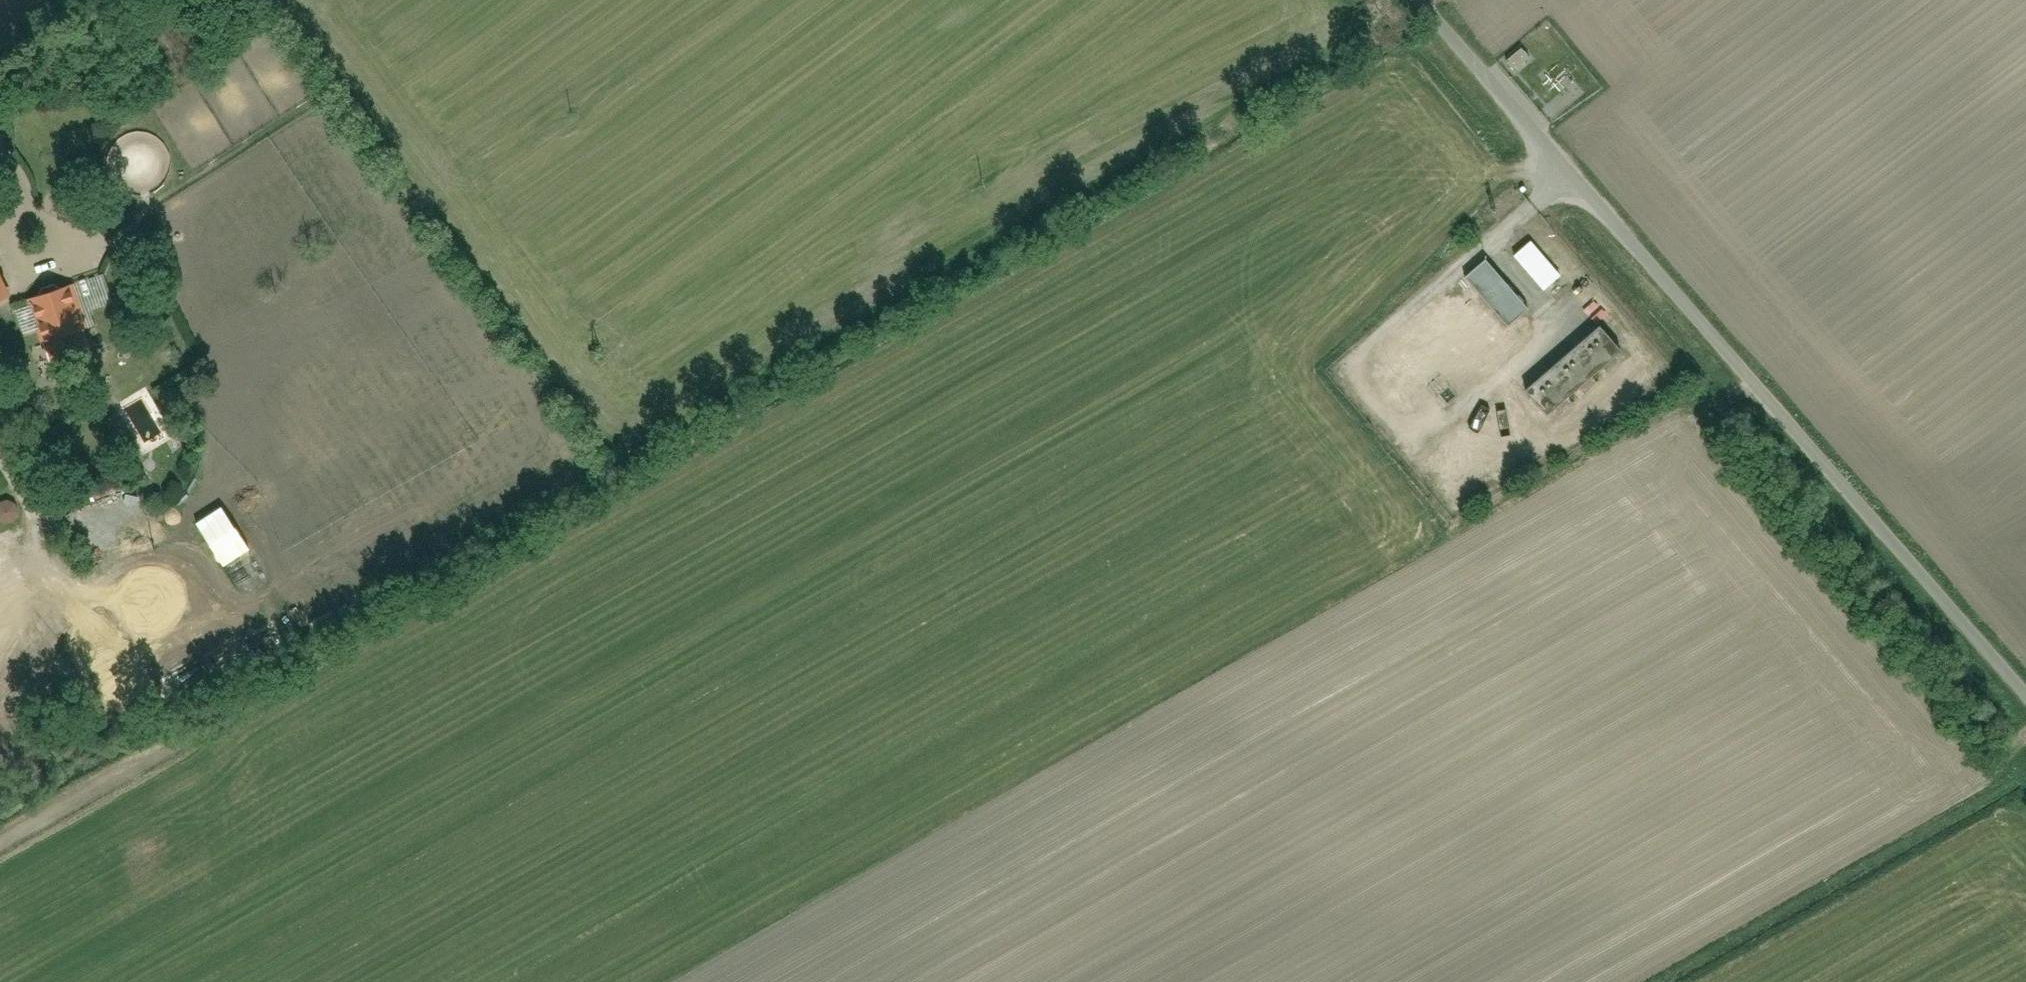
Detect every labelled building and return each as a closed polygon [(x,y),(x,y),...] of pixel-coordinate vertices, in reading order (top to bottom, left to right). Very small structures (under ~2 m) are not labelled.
[(1524,50),(1509,63),(1518,74),(1533,61),(1524,50)] [(1533,243),(1516,257),(1543,290),(1560,276),(1533,243)] [(1497,254),(1468,281),(1511,328),(1541,301),(1497,254)] [(12,299),(0,273),(0,305),(12,299)] [(103,278),(64,292),(56,286),(45,290),(41,299),(30,303),(50,365),(96,349),(83,312),(111,302),(103,278)] [(1602,332),(1531,391),(1552,415),(1622,356),(1602,332)] [(152,392),(116,411),(141,460),(177,442),(152,392)] [(89,472),(76,479),(83,493),(96,487),(89,472)]
